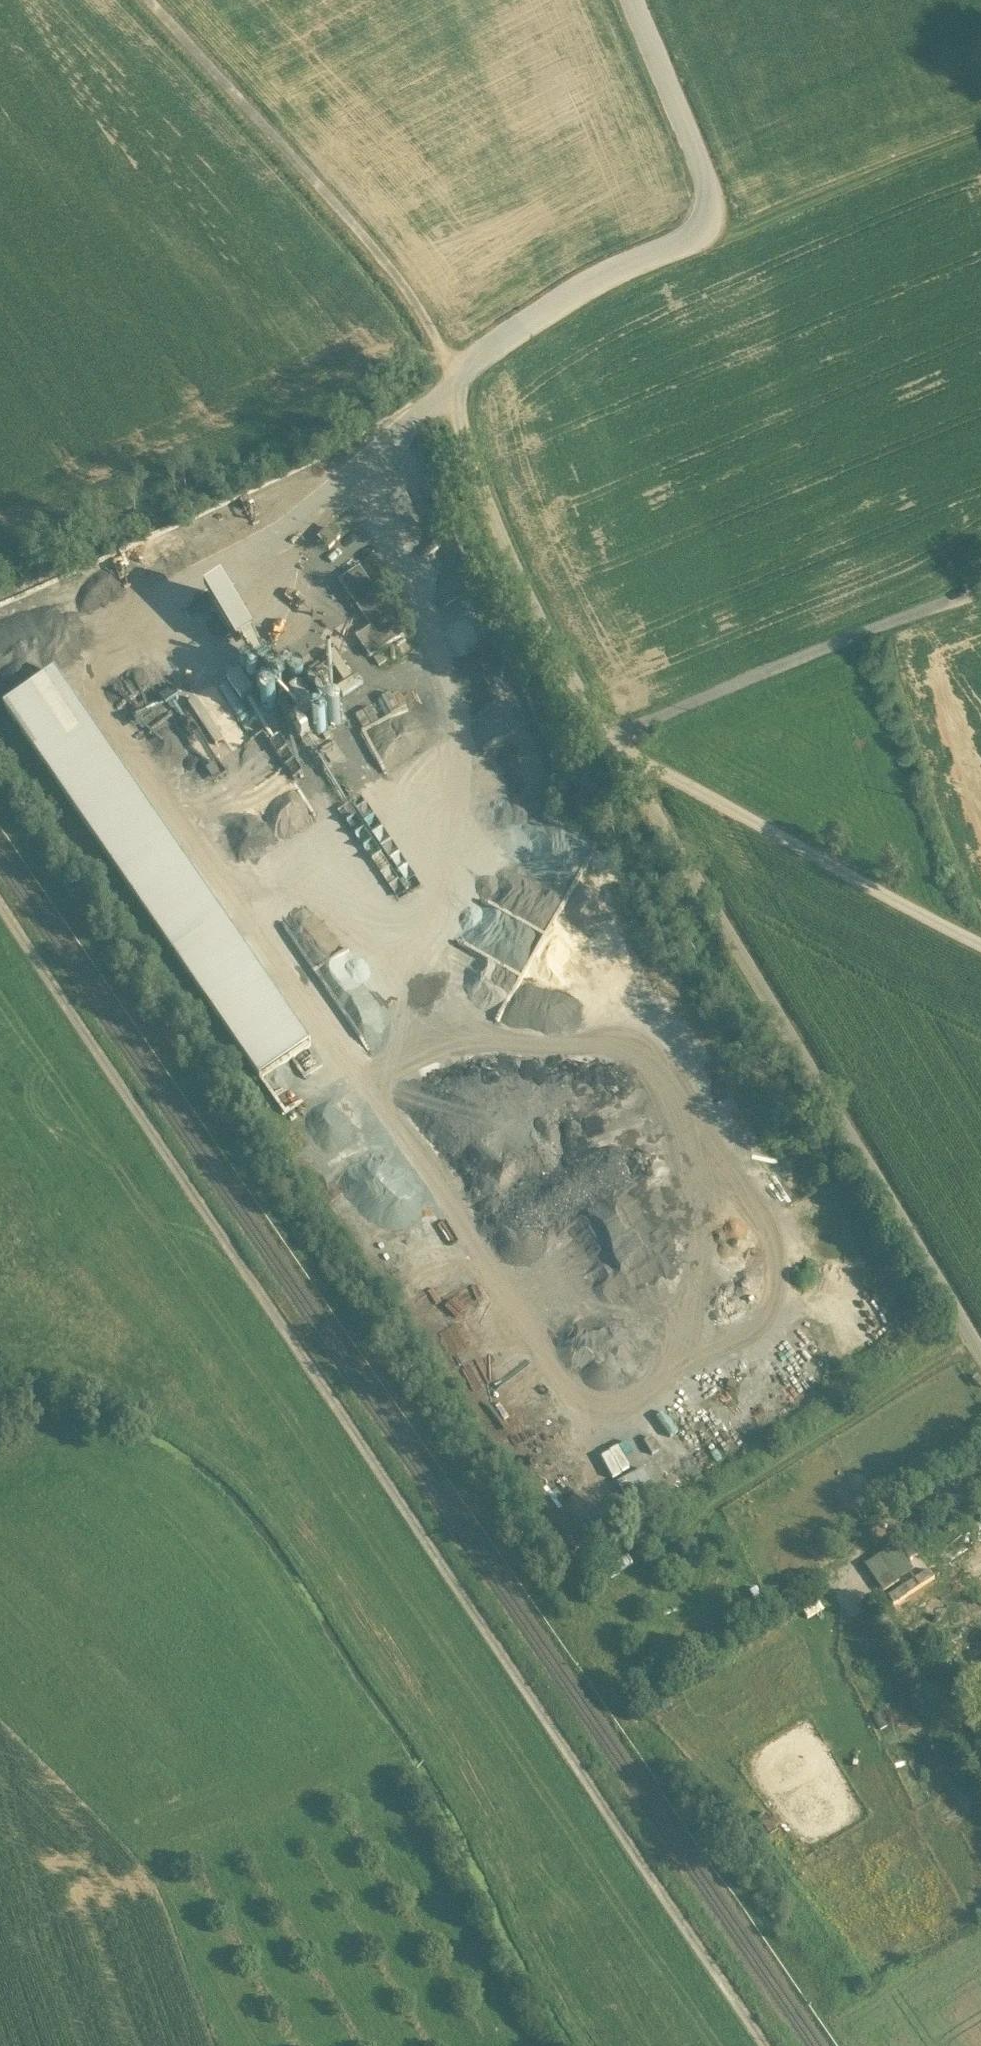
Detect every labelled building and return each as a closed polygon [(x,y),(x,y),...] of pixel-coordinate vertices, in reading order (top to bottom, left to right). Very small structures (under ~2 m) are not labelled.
[(332,530),(321,542),(329,550),(340,538),(332,530)] [(360,569),(340,582),(349,596),(352,593),(369,582),(360,569)] [(405,635),(369,582),(352,593),(377,629),(359,642),(370,658),(405,635)] [(449,655),(479,650),(468,596),(439,602),(449,655)] [(247,629),(226,599),(212,608),(232,639),(247,629)] [(260,673),(243,684),(236,673),(198,699),(242,765),(349,693),(305,627),(253,662),(260,673)] [(253,662),(236,673),(243,684),(260,673),(253,662)] [(311,1047),(55,674),(5,709),(261,1081),(311,1047)] [(387,703),(220,814),(229,828),(395,714),(387,703)] [(343,810),(357,846),(382,836),(368,800),(343,810)] [(869,1564),(887,1587),(909,1570),(891,1547),(869,1564)] [(893,1603),(933,1577),(927,1569),(887,1594),(893,1603)]
